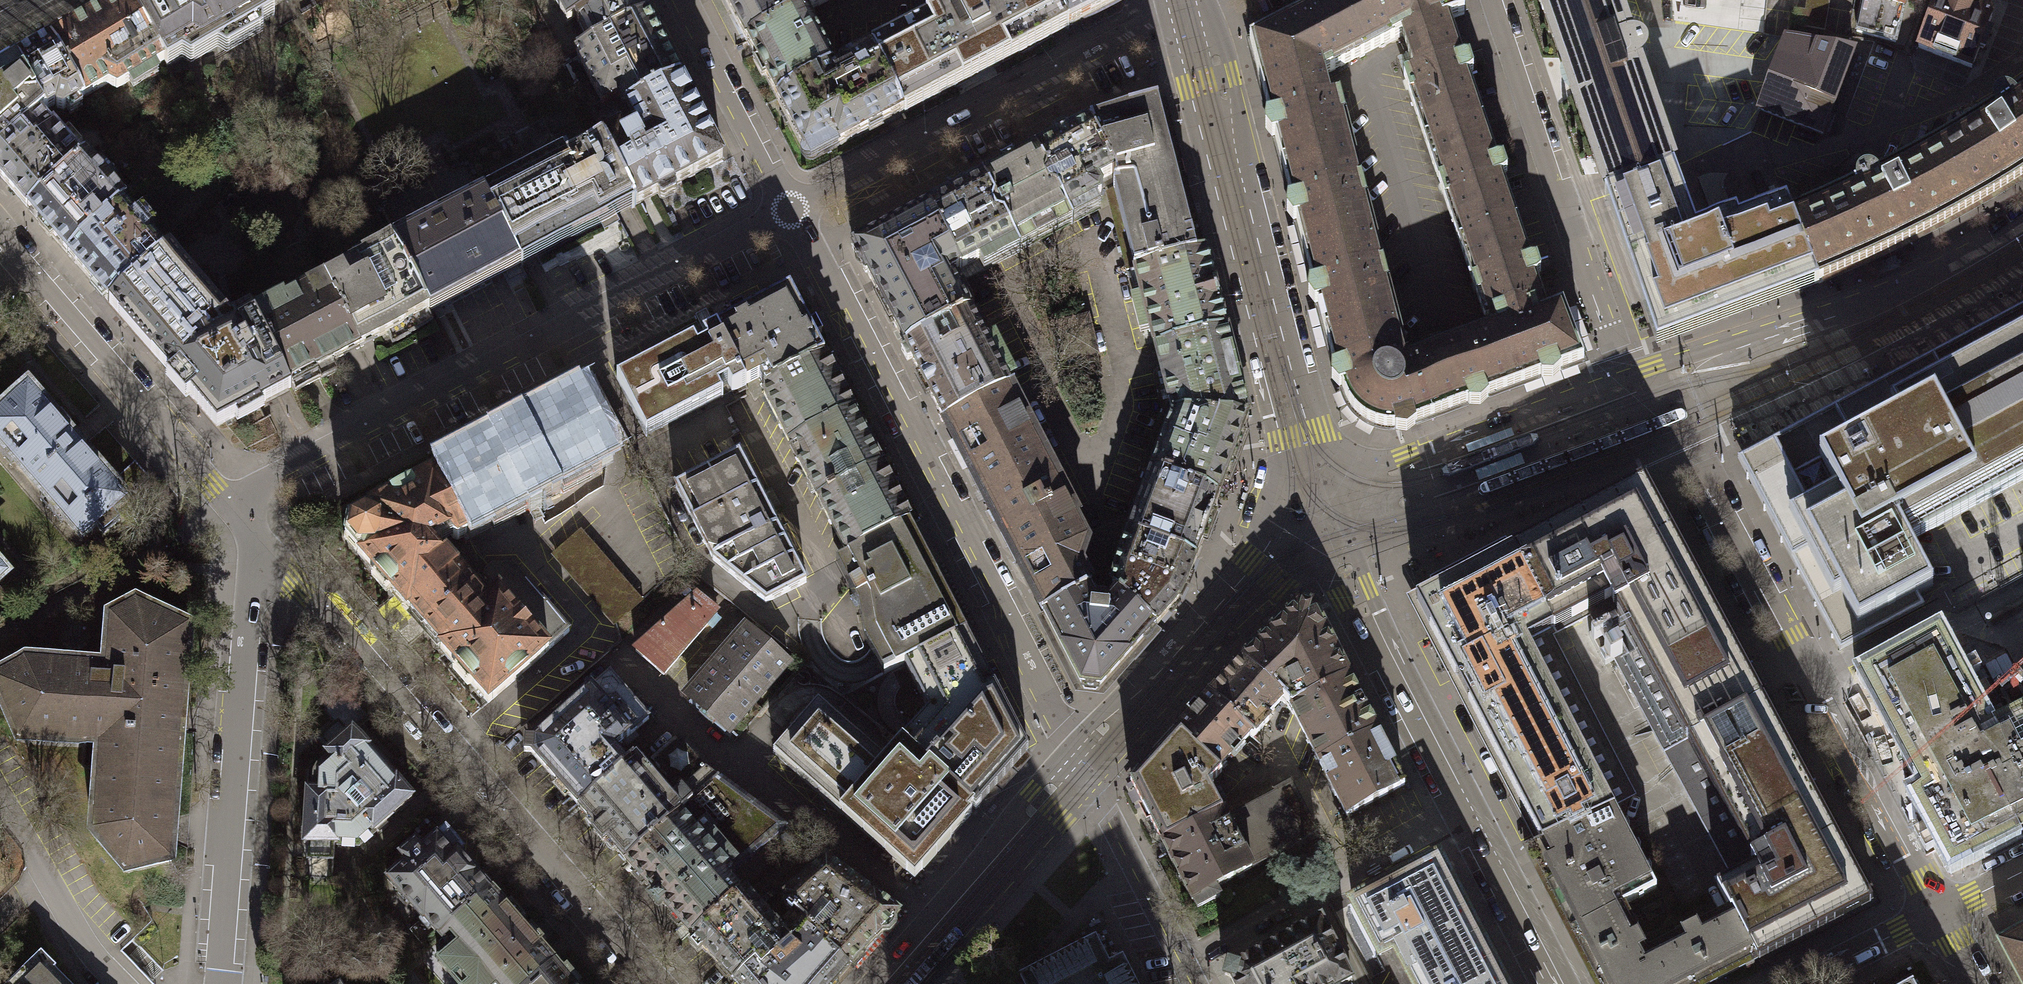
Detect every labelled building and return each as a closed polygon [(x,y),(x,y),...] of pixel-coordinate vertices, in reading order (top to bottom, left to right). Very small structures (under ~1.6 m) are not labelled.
[(127,0),(118,0),(50,39),(83,98),(107,84),(117,88),(163,61),(127,0)] [(163,61),(164,61),(167,66),(188,54),(192,62),(223,44),(228,52),(261,33),(256,25),(275,14),(269,6),(270,5),(269,2),(268,0),(127,0),(163,61)] [(589,46),(647,16),(639,0),(563,0),(565,4),(559,7),(567,23),(575,19),(589,46)] [(829,0),(726,0),(745,39),(800,11),(806,12),(829,0)] [(870,49),(903,112),(1060,31),(1069,27),(1055,0),(965,0),(870,49)] [(1069,27),(1121,0),(1055,0),(1069,27)] [(1329,102),(1322,77),(1361,56),(1334,0),(1326,0),(1250,40),(1269,117),(1329,102)] [(1361,56),(1402,37),(1405,50),(1414,73),(1463,54),(1455,33),(1450,18),(1466,14),(1460,0),(1334,0),(1361,56)] [(1541,6),(1603,182),(1607,193),(1672,169),(1669,158),(1636,64),(1644,61),(1646,52),(1643,45),(1637,39),(1633,39),(1628,39),(1613,0),(1560,0),(1541,6)] [(1829,0),(1806,0),(1805,9),(1795,8),(1792,24),(1825,29),(1829,0)] [(1903,7),(1872,0),(1864,0),(1857,30),(1896,39),(1903,7)] [(1918,46),(1970,66),(1978,47),(1984,49),(1992,32),(1984,29),(1992,13),(1987,7),(1977,4),(1979,0),(1936,0),(1918,46)] [(806,12),(800,11),(745,39),(755,59),(751,61),(760,78),(764,77),(776,100),(832,69),(830,61),(806,12)] [(681,80),(647,16),(589,46),(576,53),(603,105),(618,97),(625,109),(681,80)] [(1785,38),(1756,108),(1819,133),(1854,48),(1786,36),(1785,36),(1785,38)] [(15,59),(44,111),(55,105),(57,108),(63,109),(83,98),(50,39),(15,59)] [(821,155),(903,112),(870,49),(839,66),(840,69),(832,69),(776,100),(803,151),(821,155)] [(1463,54),(1414,73),(1403,77),(1423,138),(1482,116),(1470,79),(1474,71),(1469,60),(1463,54)] [(15,59),(0,68),(0,149),(38,116),(44,111),(15,59)] [(681,80),(625,109),(634,128),(635,127),(638,133),(623,141),(619,133),(602,141),(636,206),(658,194),(661,199),(661,201),(677,193),(676,191),(673,186),(723,161),(681,80)] [(1970,209),(2022,177),(2022,91),(2014,98),(2004,95),(1998,96),(1994,102),(1995,109),(1937,145),(1970,209)] [(1291,201),(1360,183),(1338,99),(1329,102),(1269,117),(1291,201)] [(1165,100),(1156,102),(1193,242),(1202,239),(1165,100)] [(1156,102),(1090,122),(1114,172),(1119,182),(1112,189),(1133,268),(1196,252),(1193,242),(1156,102)] [(0,149),(0,176),(27,207),(80,161),(49,125),(47,127),(38,116),(0,149)] [(1482,116),(1423,138),(1457,239),(1517,221),(1502,176),(1507,172),(1501,159),(1496,161),(1482,116)] [(947,196),(928,207),(958,266),(1013,243),(1066,216),(1097,196),(1101,189),(1096,181),(1114,172),(1090,122),(1068,133),(1063,127),(1053,132),(1055,140),(1036,151),(1014,161),(1010,155),(998,161),(1001,169),(980,179),(959,188),(956,183),(944,189),(947,196)] [(636,206),(602,141),(572,157),(570,159),(565,150),(483,193),(521,265),(521,266),(636,206)] [(1970,209),(1937,145),(1877,177),(1869,172),(1863,174),(1855,179),(1856,187),(1848,190),(1805,207),(1790,212),(1817,285),(1895,249),(1970,209)] [(66,254),(122,205),(124,204),(111,188),(105,193),(92,177),(97,172),(84,158),(80,161),(27,207),(26,208),(40,223),(37,226),(50,241),(53,238),(66,254)] [(1790,212),(1781,189),(1752,200),(1757,213),(1738,221),(1734,211),(1693,226),(1672,169),(1607,193),(1602,195),(1653,345),(1817,285),(1790,212)] [(1796,185),(1805,207),(1848,190),(1844,180),(1832,169),(1796,185)] [(1360,183),(1291,201),(1312,283),(1382,265),(1360,183)] [(521,265),(483,193),(392,241),(429,312),(521,265)] [(122,205),(66,254),(108,301),(164,253),(122,205)] [(950,271),(958,266),(928,207),(852,245),(903,344),(970,310),(950,271)] [(1517,221),(1457,239),(1484,317),(1542,298),(1534,279),(1540,273),(1536,260),(1530,259),(1517,221)] [(324,280),(360,347),(388,333),(393,343),(409,335),(409,334),(434,321),(429,312),(392,241),(363,256),(365,259),(324,280)] [(251,309),(230,320),(168,249),(164,253),(108,301),(165,367),(170,372),(165,376),(185,399),(190,395),(217,426),(233,417),(236,422),(264,408),(261,403),(291,387),(253,314),(251,309)] [(1204,250),(1196,252),(1133,268),(1153,349),(1225,330),(1204,250)] [(1403,349),(1402,346),(1382,265),(1312,283),(1333,367),(1403,349)] [(360,347),(324,280),(284,301),(283,298),(253,314),(291,387),(293,387),(295,392),(321,379),(322,380),(337,372),(332,362),(360,347)] [(733,319),(717,327),(746,383),(760,376),(765,386),(823,356),(815,339),(822,336),(816,324),(809,328),(789,290),(745,313),(741,306),(729,312),(733,319)] [(1542,298),(1484,317),(1478,319),(1482,331),(1464,338),(1486,396),(1582,360),(1562,305),(1546,311),(1542,298)] [(903,344),(942,420),(1008,387),(970,310),(903,344)] [(1737,459),(1838,651),(1923,607),(1916,593),(1932,585),(1907,536),(2022,475),(2022,310),(1737,459)] [(1094,352),(1085,316),(1049,325),(1057,361),(1094,352)] [(747,385),(746,383),(717,327),(702,334),(706,342),(698,347),(694,339),(616,378),(646,436),(723,397),(719,389),(727,385),(731,393),(747,385)] [(1228,341),(1225,330),(1153,349),(1156,359),(1170,413),(1247,416),(1228,341)] [(1486,396),(1464,338),(1414,359),(1410,344),(1402,346),(1403,349),(1333,367),(1337,388),(1346,406),(1360,419),(1374,427),(1390,430),(1408,424),(1486,396)] [(763,394),(789,444),(852,411),(823,356),(765,386),(765,387),(763,394)] [(27,384),(0,408),(0,435),(19,457),(15,461),(45,496),(50,492),(70,515),(65,519),(82,538),(96,526),(103,534),(120,520),(113,512),(127,499),(126,498),(112,481),(75,439),(27,384)] [(1067,496),(1008,387),(942,420),(1042,610),(1090,585),(1082,564),(1086,544),(1063,499),(1067,496)] [(467,535),(593,470),(594,467),(593,465),(593,464),(595,463),(598,452),(597,450),(610,444),(585,395),(519,428),(516,423),(494,435),(497,440),(435,472),(467,535)] [(881,466),(852,411),(789,444),(818,499),(881,466)] [(1219,494),(1247,416),(1170,413),(1151,469),(1219,494)] [(806,582),(739,452),(674,486),(713,560),(766,603),(806,582)] [(134,462),(112,481),(126,498),(149,478),(134,462)] [(910,522),(881,466),(818,499),(847,555),(910,522)] [(1151,469),(1128,531),(1196,556),(1219,494),(1151,469)] [(1750,682),(1759,699),(1768,694),(1648,470),(1505,546),(1507,549),(1641,478),(1750,682)] [(396,598),(408,611),(457,569),(447,557),(441,556),(430,543),(449,533),(452,538),(457,540),(467,535),(435,472),(410,485),(408,480),(387,490),(390,495),(347,518),(343,537),(365,563),(375,573),(371,577),(386,595),(390,591),(396,598)] [(1641,478),(1507,549),(1549,628),(1607,598),(1674,724),(1683,739),(1759,699),(1750,682),(1641,478)] [(916,534),(910,522),(847,555),(835,561),(842,573),(848,585),(858,605),(864,638),(883,675),(904,664),(967,632),(916,534)] [(1181,595),(1196,556),(1128,531),(1117,559),(1111,585),(1114,588),(1156,625),(1181,595)] [(639,601),(580,532),(555,554),(614,622),(639,601)] [(1468,704),(1540,841),(1570,826),(1572,829),(1614,807),(1527,640),(1549,628),(1507,549),(1505,546),(1433,580),(1437,587),(1414,599),(1454,675),(1456,673),(1471,703),(1468,704)] [(570,632),(513,568),(491,568),(485,574),(485,577),(473,587),(457,569),(408,611),(429,635),(448,658),(456,667),(452,671),(467,688),(471,684),(481,695),(488,703),(498,694),(570,632)] [(1437,587),(1433,580),(1404,594),(1534,844),(1540,841),(1468,704),(1471,703),(1456,673),(1454,675),(1414,599),(1437,587)] [(1098,598),(1090,585),(1042,610),(1079,685),(1099,687),(1156,625),(1114,588),(1106,598),(1098,598)] [(663,675),(718,613),(696,597),(635,651),(663,675)] [(1663,752),(1683,739),(1674,724),(1607,598),(1549,628),(1527,640),(1614,807),(1635,797),(1552,636),(1591,616),(1597,629),(1611,622),(1626,652),(1613,659),(1663,752)] [(27,659),(0,673),(0,699),(18,740),(86,745),(87,734),(99,735),(91,832),(124,871),(171,861),(189,630),(138,604),(137,601),(108,615),(104,678),(91,677),(92,664),(27,659)] [(1290,706),(1291,708),(1349,678),(1313,606),(1300,602),(1243,658),(1285,697),(1283,699),(1290,706)] [(1611,622),(1597,629),(1588,634),(1603,664),(1613,659),(1626,652),(1611,622)] [(788,664),(749,630),(689,698),(691,699),(689,702),(701,713),(704,710),(714,719),(712,722),(724,733),(727,731),(729,732),(788,664)] [(901,741),(977,808),(1028,750),(973,643),(967,632),(904,664),(909,675),(928,710),(901,741)] [(1986,732),(1950,660),(1939,639),(1858,681),(1918,799),(1951,862),(2015,829),(1990,781),(2012,770),(1991,729),(1986,732)] [(1986,732),(1991,729),(2008,721),(1974,654),(1950,660),(1986,732)] [(1265,717),(1283,699),(1285,697),(1243,658),(1210,694),(1251,733),(1254,736),(1269,721),(1265,717)] [(556,782),(579,808),(627,766),(612,751),(649,719),(610,673),(591,690),(590,689),(533,739),(524,739),(524,747),(524,754),(532,755),(556,782)] [(1318,761),(1377,731),(1349,678),(1291,708),(1318,761)] [(1190,716),(1177,730),(1218,768),(1231,754),(1234,758),(1242,749),(1239,746),(1251,733),(1210,694),(1198,708),(1194,704),(1186,713),(1190,716)] [(1871,902),(1754,958),(1759,968),(1883,905),(1768,694),(1759,699),(1769,718),(1871,902)] [(1769,718),(1759,699),(1683,739),(1695,761),(1739,840),(1724,847),(1738,874),(1717,885),(1730,910),(1754,958),(1871,902),(1769,718)] [(977,808),(901,741),(884,760),(818,702),(773,752),(914,878),(977,808)] [(2008,721),(1991,729),(2012,770),(1990,781),(2015,829),(2022,825),(2022,713),(2008,721)] [(314,761),(311,764),(308,771),(307,775),(308,775),(304,843),(338,845),(338,843),(358,844),(371,833),(372,834),(412,799),(352,730),(348,733),(337,720),(318,737),(328,749),(325,752),(326,753),(315,762),(314,761)] [(1130,781),(1162,842),(1222,810),(1209,785),(1222,772),(1218,768),(1177,730),(1130,781)] [(1404,785),(1377,731),(1318,761),(1346,816),(1404,785)] [(1683,739),(1663,752),(1724,872),(1713,878),(1717,885),(1738,874),(1724,847),(1739,840),(1683,739)] [(609,843),(626,861),(679,815),(719,781),(707,771),(679,741),(654,764),(667,778),(658,786),(634,759),(627,766),(579,808),(597,830),(593,833),(602,844),(607,840),(609,843)] [(719,781),(679,815),(731,873),(733,876),(788,829),(721,779),(719,781)] [(1276,793),(1227,820),(1251,867),(1316,832),(1289,783),(1275,791),(1276,793)] [(1540,841),(1534,844),(1525,849),(1568,931),(1622,904),(1656,887),(1614,807),(1572,829),(1570,826),(1540,841)] [(1227,820),(1222,810),(1162,842),(1163,844),(1162,845),(1192,901),(1252,868),(1251,867),(1227,820)] [(731,873),(679,815),(626,861),(653,893),(648,897),(658,909),(664,905),(682,926),(690,936),(740,893),(726,877),(731,873)] [(424,919),(438,935),(490,889),(459,854),(463,850),(445,829),(437,836),(436,836),(428,843),(421,849),(414,842),(399,855),(406,863),(387,879),(423,920),(424,919)] [(784,906),(797,917),(798,916),(830,945),(828,948),(850,968),(899,913),(893,908),(892,909),(880,900),(880,899),(873,893),(872,894),(825,859),(784,896),(784,906)] [(1352,903),(1380,956),(1394,948),(1395,949),(1400,950),(1400,957),(1403,963),(1409,967),(1406,971),(1413,983),(1503,983),(1438,859),(1352,903)] [(490,889),(438,935),(451,950),(437,962),(451,978),(458,972),(468,983),(529,983),(553,963),(537,945),(542,941),(537,936),(531,928),(527,932),(517,921),(521,917),(510,905),(507,908),(490,889)] [(747,893),(740,893),(690,936),(694,940),(688,944),(697,954),(703,949),(725,973),(732,981),(755,962),(761,968),(790,944),(781,934),(782,933),(747,893)] [(1622,904),(1568,931),(1595,983),(1666,983),(1649,949),(1647,951),(1622,904)] [(782,933),(781,934),(790,944),(761,968),(755,962),(732,981),(734,983),(835,983),(850,968),(828,948),(830,945),(798,916),(797,917),(782,933)] [(1353,980),(1321,920),(1235,967),(1228,964),(1224,977),(1231,979),(1234,983),(1346,983),(1353,980)] [(1998,946),(2019,983),(2022,983),(2022,932),(1998,946)] [(1121,961),(1107,968),(1093,941),(1023,976),(1027,983),(1132,983),(1121,961)] [(7,983),(69,983),(54,968),(56,967),(41,951),(7,983)] [(553,963),(529,983),(578,983),(566,970),(563,973),(553,963)]
